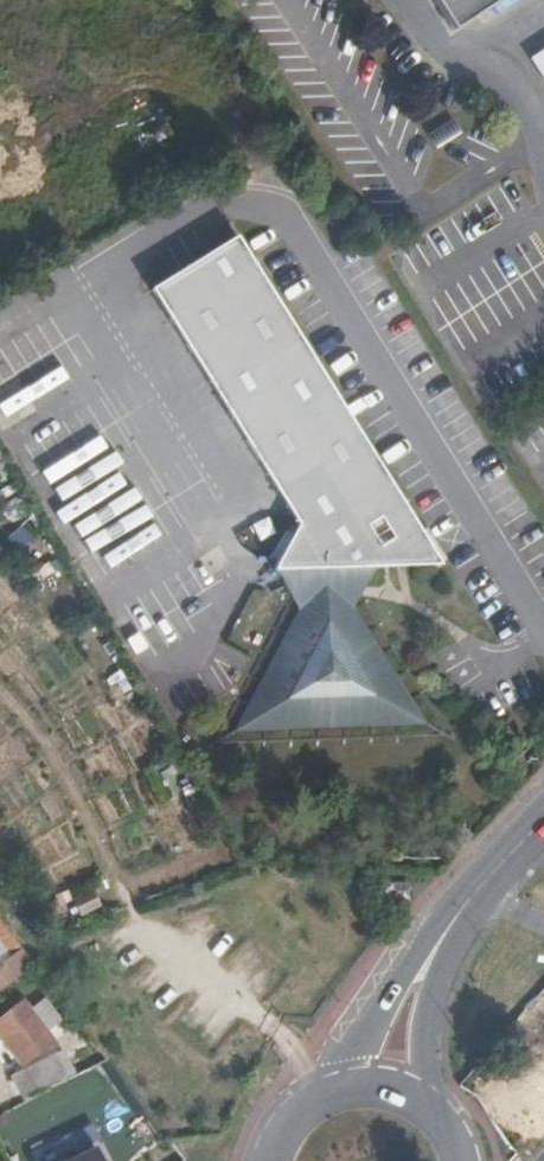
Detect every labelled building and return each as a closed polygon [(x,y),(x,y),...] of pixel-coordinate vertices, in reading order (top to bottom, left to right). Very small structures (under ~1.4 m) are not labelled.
[(451,29),(498,0),(432,0),(451,29)] [(439,564),(236,236),(152,289),(298,525),(277,569),(303,611),(241,731),(427,729),(355,616),(375,567),(439,564)] [(462,827),(446,843),(456,852),(471,836),(462,827)] [(8,956),(20,948),(0,922),(0,945),(8,956)] [(15,980),(33,965),(22,950),(4,964),(15,980)] [(0,1019),(0,1035),(22,1065),(54,1040),(47,1032),(61,1021),(44,998),(30,1009),(23,1000),(0,1019)] [(26,1068),(11,1075),(24,1100),(77,1074),(66,1052),(27,1072),(26,1068)] [(97,1148),(69,1160),(102,1160),(97,1148)]
